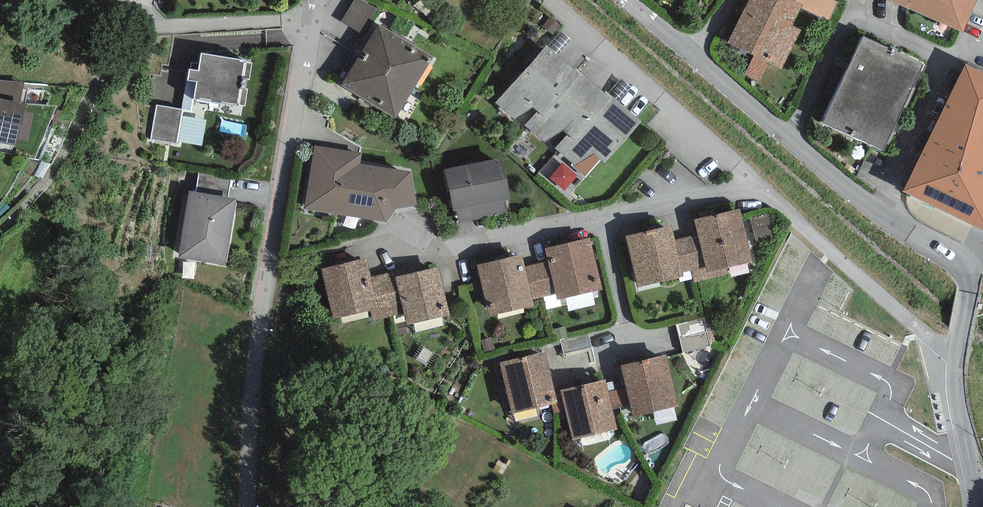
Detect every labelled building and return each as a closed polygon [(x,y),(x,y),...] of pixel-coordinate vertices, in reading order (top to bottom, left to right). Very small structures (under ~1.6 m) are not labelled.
[(362,0),(353,0),(341,22),(362,34),(376,8),(362,0)] [(793,0),(749,0),(727,43),(783,70),(802,30),(793,25),(802,7),(803,5),(795,1),(793,0)] [(795,1),(803,5),(802,7),(829,20),(838,1),(835,0),(795,0),(795,1)] [(963,32),(977,0),(889,0),(963,32)] [(379,24),(360,55),(414,88),(433,58),(379,24)] [(924,65),(862,36),(822,122),(884,151),(924,65)] [(524,126),(574,70),(546,45),(496,102),(524,126)] [(246,60),(201,53),(198,70),(189,68),(187,80),(197,82),(194,98),(245,106),(248,89),(245,89),(247,79),(249,80),(252,63),(245,62),(246,60)] [(396,118),(414,88),(360,55),(341,85),(396,118)] [(964,65),(904,190),(982,230),(982,74),(964,65)] [(572,139),(609,97),(576,68),(574,70),(524,126),(553,150),(556,148),(567,135),(572,139)] [(20,103),(24,82),(0,80),(0,99),(20,103)] [(641,122),(609,97),(572,139),(567,135),(556,148),(573,162),(571,165),(586,177),(601,159),(605,163),(641,122)] [(16,146),(18,139),(24,112),(25,104),(20,103),(0,99),(0,143),(16,146)] [(183,110),(156,105),(150,139),(177,144),(183,110)] [(34,114),(24,112),(18,139),(28,142),(34,114)] [(304,210),(352,217),(360,164),(362,153),(314,146),(304,210)] [(502,157),(445,169),(452,211),(456,209),(459,224),(508,214),(505,200),(511,200),(502,157)] [(411,172),(360,164),(352,217),(386,221),(395,208),(417,205),(411,172)] [(231,177),(199,172),(196,192),(228,197),(231,177)] [(196,192),(189,191),(178,258),(225,266),(236,199),(228,197),(196,192)] [(740,209),(694,219),(698,234),(705,267),(707,273),(727,268),(753,262),(740,209)] [(768,214),(750,218),(756,243),(774,238),(768,214)] [(675,240),(671,224),(625,236),(638,287),(683,276),(682,272),(675,240)] [(698,234),(675,240),(682,272),(691,270),(705,267),(698,234)] [(591,237),(545,248),(547,261),(556,294),(557,299),(603,289),(591,237)] [(522,254),(476,265),(489,317),(535,306),(534,300),(525,266),(522,254)] [(371,277),(366,257),(321,268),(333,319),(370,310),(379,308),(371,277)] [(556,294),(547,261),(525,266),(534,300),(556,294)] [(438,267),(395,277),(404,313),(407,325),(450,315),(438,267)] [(728,275),(727,268),(707,273),(705,267),(691,270),(694,283),(728,275)] [(394,272),(371,277),(379,308),(370,310),(373,321),(404,313),(395,277),(394,272)] [(704,315),(675,322),(682,354),(711,347),(704,315)] [(588,333),(560,340),(564,355),(591,348),(588,333)] [(556,395),(545,352),(500,363),(512,413),(552,404),(557,402),(556,395)] [(666,355),(621,365),(623,378),(630,405),(633,417),(677,407),(666,355)] [(623,378),(606,383),(613,409),(630,405),(623,378)] [(606,383),(606,380),(561,391),(562,394),(566,411),(573,440),(618,429),(613,409),(606,383)] [(562,394),(556,395),(557,402),(552,404),(554,414),(566,411),(562,394)]
